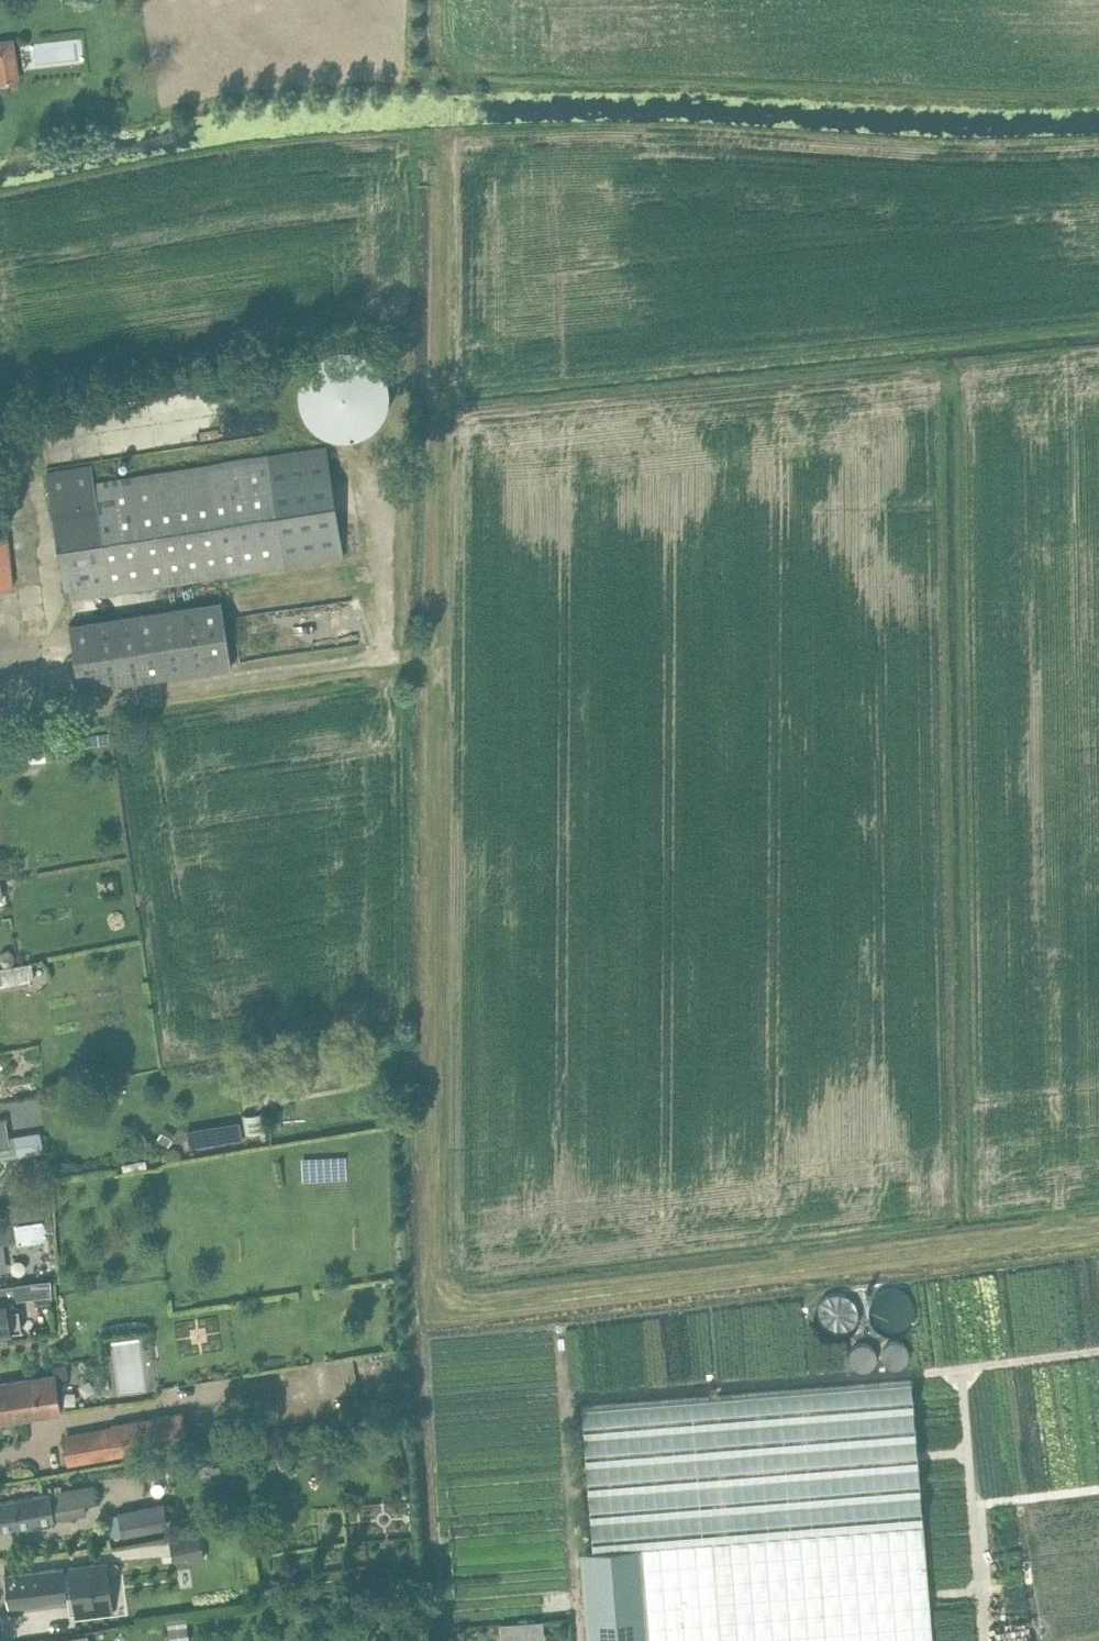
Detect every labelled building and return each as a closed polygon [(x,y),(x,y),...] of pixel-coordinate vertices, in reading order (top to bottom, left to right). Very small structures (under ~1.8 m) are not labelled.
[(0,39),(0,84),(19,81),(13,37),(0,39)] [(398,393),(398,392),(397,383),(394,374),(390,366),(383,357),(377,352),(368,348),(360,345),(348,344),(340,345),(331,348),(322,353),(315,359),(309,367),(306,374),(303,383),(302,392),(303,401),(306,410),(310,418),(315,425),(323,431),(332,436),(341,439),(348,440),(359,439),(368,436),(376,431),(382,427),(388,421),(393,411),(396,403),(398,393)] [(343,555),(326,447),(266,457),(96,483),(93,465),(47,472),(66,597),(283,565),(343,555)] [(16,587),(11,536),(0,537),(0,588),(16,587)] [(220,599),(68,622),(79,690),(231,666),(220,599)] [(0,961),(1,962),(2,963),(3,963),(3,964),(4,964),(5,964),(6,964),(7,965),(8,965),(8,964),(9,964),(10,964),(11,964),(12,963),(13,963),(13,962),(14,961),(15,960),(15,959),(16,958),(16,957),(16,956),(16,955),(16,954),(16,953),(15,953),(15,952),(15,951),(14,951),(14,950),(13,950),(13,949),(12,949),(11,948),(10,948),(9,948),(9,947),(8,947),(7,947),(6,947),(6,948),(5,948),(4,948),(3,948),(3,949),(2,949),(1,950),(1,951),(0,951),(0,960),(0,961)] [(29,978),(27,963),(11,965),(14,981),(29,978)] [(290,1071),(278,1072),(279,1083),(291,1082),(290,1071)] [(266,1111),(244,1116),(247,1133),(269,1129),(266,1111)] [(11,1147),(6,1118),(0,1119),(0,1149),(11,1147)] [(163,1129),(158,1138),(168,1144),(173,1135),(163,1129)] [(313,1180),(311,1158),(302,1159),(305,1181),(313,1180)] [(44,1219),(34,1221),(36,1240),(47,1239),(44,1219)] [(44,1241),(13,1242),(14,1259),(12,1259),(13,1267),(45,1266),(44,1241)] [(51,1279),(33,1281),(35,1296),(53,1294),(51,1279)] [(917,1313),(917,1312),(915,1304),(911,1297),(907,1293),(903,1291),(895,1289),(886,1291),(879,1295),(876,1299),(874,1303),(872,1311),(874,1319),(875,1323),(878,1327),(880,1329),(885,1332),(894,1334),(901,1333),(909,1329),(912,1326),(914,1322),(916,1317),(917,1313)] [(861,1316),(861,1315),(859,1308),(855,1301),(848,1295),(844,1294),(840,1293),(835,1293),(831,1294),(824,1298),(820,1302),(818,1306),(816,1314),(817,1322),(821,1329),(824,1333),(829,1336),(833,1337),(838,1338),(843,1337),(848,1336),(854,1331),(857,1327),(859,1324),(861,1316)] [(6,1297),(0,1298),(0,1334),(11,1332),(10,1331),(22,1329),(19,1308),(8,1310),(6,1297)] [(67,1362),(54,1364),(57,1379),(70,1377),(67,1362)] [(54,1375),(0,1383),(0,1421),(59,1413),(54,1375)] [(912,1380),(579,1406),(591,1549),(649,1545),(715,1539),(924,1523),(912,1380)] [(110,1424),(110,1425),(60,1434),(66,1464),(186,1442),(181,1411),(110,1424)] [(227,1420),(214,1423),(216,1431),(229,1429),(227,1420)] [(193,1456),(185,1457),(187,1475),(198,1473),(199,1478),(212,1476),(211,1472),(222,1470),(220,1453),(202,1455),(193,1456)] [(163,1457),(145,1460),(148,1474),(165,1471),(164,1465),(163,1457)] [(78,1503),(97,1500),(95,1487),(0,1501),(0,1528),(80,1516),(78,1503)] [(163,1501),(118,1510),(122,1535),(168,1526),(163,1501)] [(715,1539),(723,1640),(933,1640),(924,1523),(715,1539)] [(202,1533),(171,1538),(175,1559),(189,1557),(189,1560),(206,1557),(202,1533)] [(649,1545),(657,1640),(723,1640),(715,1539),(711,1540),(649,1545)] [(581,1550),(588,1640),(657,1640),(649,1545),(626,1546),(591,1549),(581,1550)] [(107,1561),(94,1563),(4,1575),(9,1606),(46,1601),(46,1599),(68,1596),(67,1594),(72,1593),(75,1616),(114,1611),(107,1561)] [(168,1619),(171,1640),(189,1640),(186,1616),(168,1619)] [(318,1631),(320,1640),(327,1640),(325,1630),(318,1631)]
